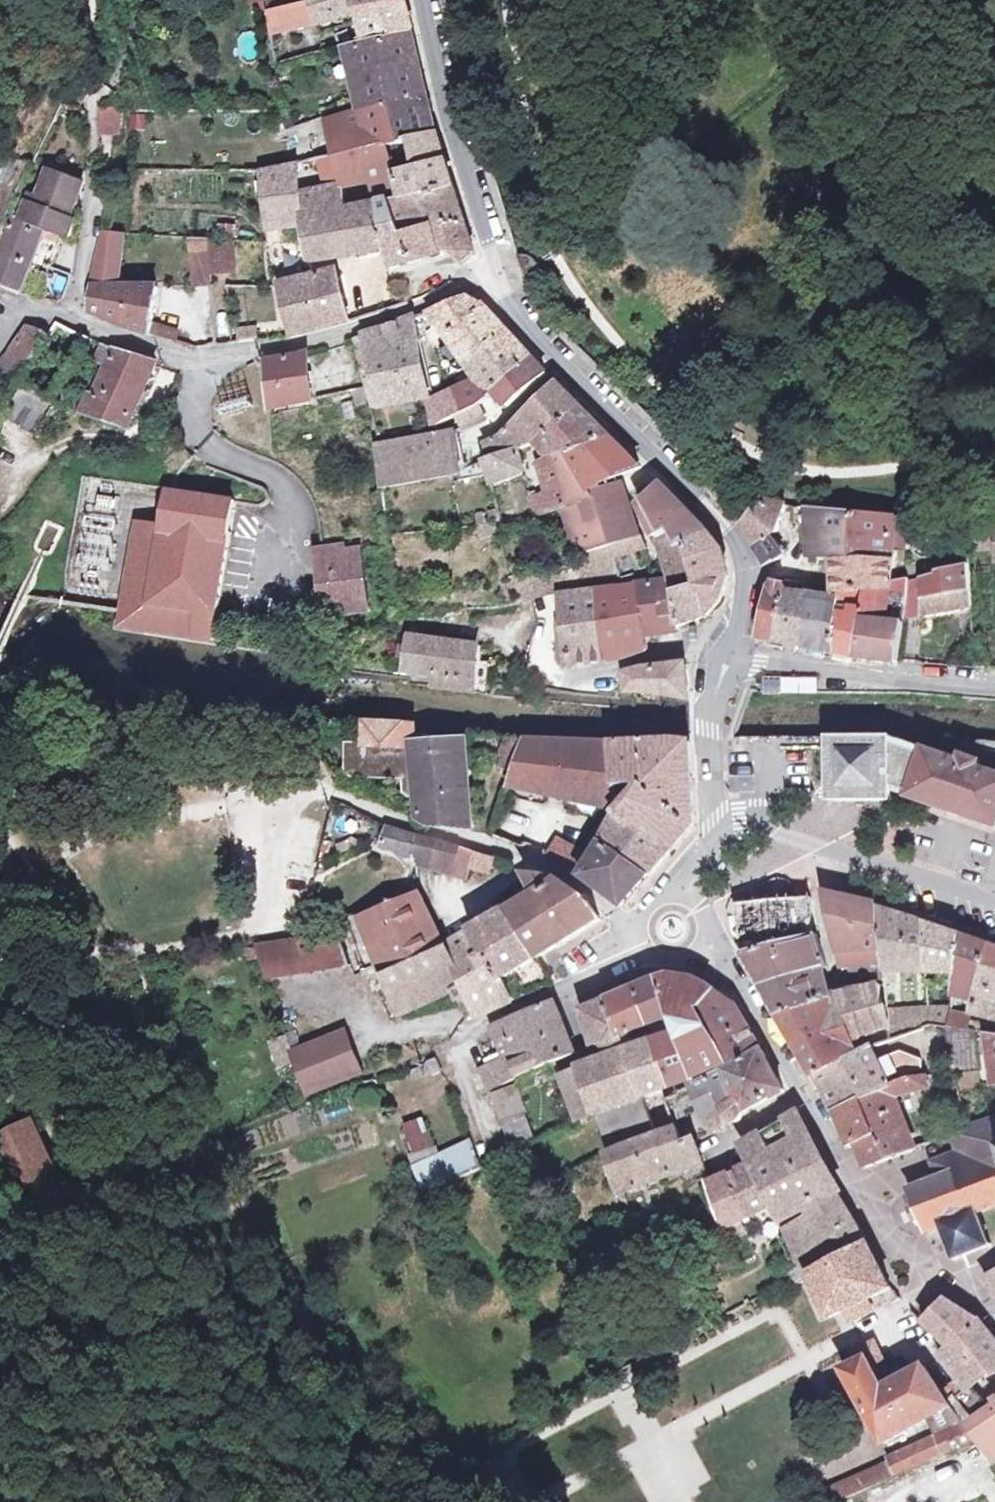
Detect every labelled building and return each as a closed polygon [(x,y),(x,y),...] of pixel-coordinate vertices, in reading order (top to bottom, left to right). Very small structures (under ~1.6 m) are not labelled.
[(359,11),(356,0),(309,0),(316,23),(359,11)] [(405,1),(404,0),(356,0),(359,11),(405,1)] [(361,21),(407,11),(405,1),(359,11),(361,21)] [(411,29),(407,11),(361,21),(365,39),(411,29)] [(428,97),(419,63),(419,62),(413,36),(348,49),(359,110),(391,104),(428,97)] [(391,104),(400,143),(418,139),(437,135),(432,115),(428,97),(391,104)] [(334,155),(342,186),(370,182),(372,193),(400,188),(396,172),(389,174),(383,147),(400,143),(391,104),(359,110),(314,130),(320,158),(334,155)] [(97,109),(98,135),(118,135),(121,109),(97,109)] [(418,139),(424,166),(445,161),(437,135),(418,139)] [(445,161),(424,166),(396,172),(400,188),(402,199),(454,188),(450,175),(445,161)] [(83,171),(62,163),(61,166),(83,174),(83,171)] [(285,231),(307,229),(306,222),(348,211),(342,186),(301,193),(297,164),(265,171),(271,244),(285,243),(285,231)] [(43,231),(62,238),(70,217),(83,181),(50,169),(36,198),(27,194),(21,205),(16,217),(25,221),(25,224),(43,231)] [(475,254),(463,217),(454,188),(402,199),(391,202),(402,227),(405,236),(435,227),(443,254),(449,252),(462,263),(475,254)] [(21,205),(13,201),(0,233),(0,247),(32,259),(43,231),(25,224),(25,221),(16,217),(21,205)] [(380,204),(388,248),(391,269),(412,263),(405,236),(402,227),(391,202),(380,204)] [(388,248),(380,204),(348,211),(306,222),(307,229),(311,262),(388,248)] [(70,217),(62,238),(75,243),(78,220),(70,217)] [(215,236),(186,237),(188,280),(237,277),(234,222),(214,223),(215,236)] [(412,263),(443,254),(435,227),(405,236),(412,263)] [(96,285),(96,287),(113,287),(122,234),(101,233),(93,281),(96,285)] [(32,259),(0,247),(0,285),(19,294),(32,259)] [(52,267),(47,280),(67,288),(71,274),(52,267)] [(337,273),(279,286),(290,337),(350,322),(337,273)] [(63,299),(67,288),(47,280),(39,299),(63,299)] [(124,327),(150,334),(152,325),(158,288),(113,287),(96,287),(90,311),(124,327)] [(508,332),(496,319),(482,304),(480,306),(469,298),(430,314),(431,317),(436,316),(470,364),(508,332)] [(355,339),(360,362),(419,345),(423,344),(418,318),(355,339)] [(0,363),(0,376),(18,387),(51,335),(23,325),(0,363)] [(175,332),(152,325),(150,334),(173,341),(175,332)] [(481,380),(456,393),(463,414),(479,406),(489,401),(494,392),(530,356),(508,332),(470,364),(481,380)] [(429,398),(419,345),(360,362),(366,389),(366,391),(377,389),(381,408),(429,398)] [(103,346),(97,360),(109,364),(88,415),(130,428),(157,363),(103,346)] [(270,410),(311,401),(308,354),(265,362),(270,410)] [(547,374),(539,366),(530,356),(494,392),(508,407),(547,374)] [(492,458),(520,448),(542,440),(581,408),(570,398),(557,384),(503,436),(487,445),(492,458)] [(366,389),(354,391),(358,408),(369,406),(366,391),(366,389)] [(436,426),(457,416),(463,414),(456,393),(429,406),(433,426),(433,427),(436,426)] [(26,403),(17,422),(32,428),(40,409),(26,403)] [(463,414),(457,416),(464,429),(485,420),(479,406),(463,414)] [(597,424),(581,408),(542,440),(557,455),(610,437),(597,424)] [(378,446),(383,487),(460,474),(453,433),(378,446)] [(641,468),(626,453),(610,437),(557,455),(557,460),(565,508),(577,556),(609,546),(642,537),(619,478),(641,468)] [(526,470),(520,448),(492,458),(484,461),(491,484),(526,470)] [(565,508),(557,460),(540,465),(547,493),(532,499),(537,517),(565,508)] [(641,508),(659,541),(672,534),(679,549),(686,545),(710,534),(701,524),(663,486),(641,508)] [(505,488),(491,500),(504,514),(518,502),(505,488)] [(138,524),(124,611),(122,626),(213,641),(235,503),(171,492),(164,529),(138,524)] [(765,501),(750,518),(742,527),(754,545),(772,536),(778,532),(786,504),(765,501)] [(896,517),(807,508),(810,556),(835,556),(893,557),(896,517)] [(497,524),(480,526),(481,539),(500,536),(497,524)] [(966,526),(967,541),(985,540),(986,550),(994,549),(994,527),(966,526)] [(659,541),(668,584),(678,627),(706,616),(686,545),(679,549),(672,534),(659,541)] [(710,534),(686,545),(706,616),(720,602),(729,577),(721,550),(710,534)] [(754,545),(762,556),(768,565),(786,555),(772,536),(754,545)] [(612,559),(646,548),(642,537),(609,546),(612,559)] [(609,546),(577,556),(510,576),(516,601),(616,575),(612,559),(609,546)] [(346,616),(371,613),(362,550),(347,552),(346,548),(317,551),(324,607),(344,604),(346,616)] [(891,582),(893,557),(835,556),(836,590),(866,590),(891,589),(891,582)] [(969,564),(909,578),(905,614),(972,607),(969,564)] [(891,589),(866,590),(856,655),(899,662),(899,660),(905,614),(909,578),(891,582),(891,589)] [(803,645),(810,593),(804,593),(805,583),(779,580),(770,588),(760,637),(803,645)] [(668,584),(634,588),(645,630),(646,637),(668,634),(667,628),(678,627),(668,584)] [(646,637),(645,630),(634,588),(619,590),(557,596),(565,637),(559,637),(565,667),(620,660),(650,650),(646,637)] [(856,655),(866,590),(836,590),(836,597),(836,652),(856,655)] [(836,597),(810,593),(803,645),(836,652),(836,597)] [(478,694),(480,662),(481,647),(411,637),(405,673),(435,678),(434,689),(478,694)] [(489,663),(480,662),(478,694),(487,696),(489,663)] [(627,674),(630,694),(645,693),(690,699),(685,664),(644,671),(627,674)] [(415,741),(416,725),(368,725),(366,745),(349,746),(348,768),(352,776),(405,778),(406,791),(417,791),(419,821),(431,827),(471,832),(469,792),(460,793),(457,738),(415,741)] [(888,734),(822,735),(824,803),(890,802),(889,789),(888,734)] [(977,765),(979,758),(960,752),(958,759),(888,734),(889,789),(994,826),(994,771),(977,765)] [(519,762),(526,741),(510,739),(504,757),(519,762)] [(613,744),(622,810),(639,787),(694,824),(691,742),(678,740),(613,744)] [(622,810),(613,744),(600,745),(526,741),(519,762),(515,772),(510,787),(622,810)] [(519,762),(504,757),(501,768),(515,772),(519,762)] [(639,787),(622,810),(674,848),(694,824),(639,787)] [(604,840),(651,874),(674,848),(622,810),(604,840)] [(383,848),(414,857),(420,835),(390,826),(383,848)] [(470,867),(475,851),(420,835),(414,857),(415,865),(467,878),(470,867)] [(564,864),(573,848),(557,839),(549,856),(564,864)] [(583,876),(624,905),(651,874),(604,840),(593,859),(583,876)] [(577,873),(586,856),(573,848),(564,864),(577,873)] [(495,857),(475,851),(470,867),(489,872),(495,857)] [(583,876),(593,859),(586,856),(577,873),(583,876)] [(540,958),(600,921),(582,900),(559,885),(550,881),(529,874),(527,877),(537,893),(509,909),(540,958)] [(365,932),(384,974),(445,947),(421,895),(352,924),(358,935),(365,932)] [(743,952),(814,936),(811,896),(735,903),(743,952)] [(837,953),(881,952),(877,909),(827,896),(837,953)] [(531,964),(540,958),(509,909),(445,947),(463,987),(476,1015),(477,1017),(543,986),(531,964)] [(926,924),(877,909),(881,952),(882,965),(882,970),(893,971),(893,961),(928,962),(926,924)] [(957,964),(962,935),(926,924),(928,962),(957,964)] [(260,945),(271,979),(353,965),(339,933),(260,945)] [(962,935),(957,964),(955,984),(953,995),(961,996),(962,991),(977,995),(973,1012),(994,1018),(994,946),(962,935)] [(743,952),(755,972),(762,984),(822,967),(814,936),(743,952)] [(455,991),(463,987),(445,947),(384,974),(402,1014),(403,1014),(455,991)] [(852,966),(882,965),(881,952),(837,953),(840,967),(852,966)] [(553,982),(540,958),(531,964),(543,986),(553,982)] [(955,984),(957,964),(928,962),(930,981),(955,984)] [(883,979),(882,970),(882,965),(852,966),(853,973),(860,974),(860,979),(883,979)] [(822,967),(762,984),(779,1014),(829,996),(822,967)] [(677,1033),(684,1054),(717,1038),(702,1009),(717,991),(699,980),(673,974),(658,979),(671,1017),(677,1033)] [(632,990),(644,1027),(671,1017),(658,979),(632,990)] [(815,1075),(820,1073),(869,1046),(893,1038),(889,1010),(884,1010),(879,984),(829,996),(779,1014),(815,1075)] [(476,1015),(463,987),(455,991),(467,1018),(476,1015)] [(620,1035),(644,1027),(632,990),(608,1000),(620,1035)] [(717,1038),(684,1054),(693,1079),(722,1068),(761,1047),(736,1002),(717,991),(702,1009),(717,1038)] [(574,1054),(555,1001),(561,998),(558,993),(492,1021),(507,1059),(482,1070),(491,1091),(517,1077),(574,1054)] [(605,1042),(609,1056),(626,1050),(620,1035),(608,1000),(584,1010),(592,1036),(593,1040),(595,1041),(598,1042),(600,1043),(602,1043),(605,1042)] [(931,1008),(932,1025),(945,1027),(953,1028),(953,1017),(953,1007),(931,1008)] [(932,1025),(931,1008),(889,1010),(893,1038),(932,1025)] [(976,1032),(988,1034),(994,1035),(994,1034),(994,1028),(970,1024),(971,1020),(953,1017),(953,1028),(976,1032)] [(952,1073),(980,1070),(976,1032),(953,1028),(945,1027),(952,1073)] [(295,1053),(310,1097),(363,1074),(346,1032),(295,1053)] [(652,1042),(668,1088),(693,1079),(684,1054),(677,1033),(652,1042)] [(643,1098),(668,1088),(652,1042),(626,1050),(643,1098)] [(875,1061),(869,1046),(820,1073),(828,1093),(836,1112),(862,1100),(911,1078),(923,1076),(920,1060),(899,1052),(875,1061)] [(577,1122),(593,1116),(643,1098),(626,1050),(609,1056),(581,1065),(582,1070),(562,1077),(577,1122)] [(728,1117),(732,1119),(736,1120),(740,1119),(743,1118),(745,1115),(747,1111),(785,1090),(763,1050),(723,1072),(733,1095),(737,1098),(724,1109),(725,1113),(728,1117)] [(442,1072),(437,1058),(427,1063),(433,1076),(442,1072)] [(717,1127),(732,1119),(728,1117),(725,1113),(724,1109),(737,1098),(733,1095),(723,1072),(692,1083),(712,1135),(719,1132),(717,1127)] [(911,1078),(862,1100),(876,1136),(856,1144),(861,1159),(858,1160),(861,1165),(863,1169),(916,1150),(896,1098),(929,1088),(926,1076),(923,1076),(911,1078)] [(657,1135),(607,1153),(606,1154),(621,1193),(703,1165),(696,1140),(712,1135),(692,1083),(690,1084),(691,1086),(677,1091),(679,1095),(666,1099),(677,1128),(657,1135)] [(512,1152),(534,1142),(524,1111),(525,1110),(516,1085),(492,1094),(512,1152)] [(643,1098),(593,1116),(607,1153),(657,1135),(643,1098)] [(876,1136),(862,1100),(836,1112),(851,1147),(856,1144),(876,1136)] [(745,1162),(747,1167),(753,1165),(764,1188),(823,1158),(798,1113),(744,1142),(750,1160),(745,1162)] [(411,1160),(433,1154),(423,1117),(400,1123),(411,1160)] [(916,1204),(921,1218),(926,1230),(941,1225),(953,1259),(989,1245),(977,1213),(994,1206),(994,1119),(953,1134),(960,1155),(934,1163),(939,1178),(910,1189),(916,1204)] [(66,1180),(37,1121),(0,1139),(0,1153),(24,1201),(66,1180)] [(421,1191),(481,1166),(470,1139),(409,1163),(421,1191)] [(823,1158),(764,1188),(774,1205),(782,1221),(837,1194),(842,1191),(823,1158)] [(747,1167),(729,1174),(746,1218),(774,1205),(764,1188),(753,1165),(747,1167)] [(746,1218),(729,1174),(709,1183),(725,1229),(741,1221),(746,1218)] [(837,1194),(782,1221),(798,1253),(856,1224),(837,1194)] [(921,1218),(916,1204),(909,1207),(914,1221),(921,1218)] [(745,1234),(741,1221),(725,1229),(730,1240),(745,1234)] [(890,1288),(868,1242),(808,1272),(829,1317),(846,1310),(850,1320),(869,1310),(865,1300),(890,1288)] [(804,1265),(799,1255),(791,1258),(791,1270),(804,1265)] [(994,1294),(994,1273),(983,1278),(994,1294)] [(925,1323),(949,1347),(979,1321),(947,1301),(925,1323)] [(973,1385),(991,1371),(994,1375),(994,1374),(994,1340),(982,1322),(979,1321),(949,1347),(941,1354),(967,1390),(973,1385)] [(857,1363),(879,1352),(874,1342),(852,1353),(857,1363)] [(894,1383),(879,1352),(857,1363),(844,1369),(885,1443),(927,1419),(936,1438),(944,1455),(978,1440),(964,1423),(950,1404),(925,1366),(894,1383)] [(964,1423),(989,1407),(973,1385),(967,1390),(950,1404),(964,1423)] [(994,1436),(994,1403),(989,1407),(964,1423),(978,1440),(982,1446),(994,1436)] [(982,1446),(994,1462),(994,1436),(982,1446)] [(890,1464),(837,1488),(842,1500),(944,1455),(936,1438),(889,1458),(890,1464)] [(842,1500),(837,1488),(820,1495),(823,1501),(843,1501),(842,1500)]
